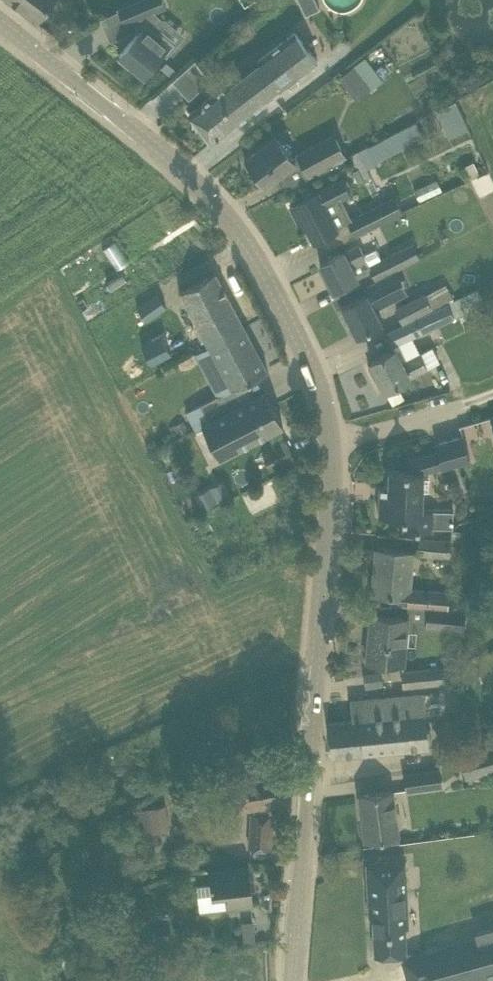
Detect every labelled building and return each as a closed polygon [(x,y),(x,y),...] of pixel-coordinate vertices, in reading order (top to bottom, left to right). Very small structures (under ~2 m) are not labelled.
[(37,19),(52,0),(12,0),(37,19)] [(150,0),(132,0),(118,6),(124,21),(154,9),(150,0)] [(299,11),(315,6),(312,0),(296,0),(299,11)] [(175,42),(159,29),(156,33),(142,21),(135,23),(138,30),(119,54),(122,55),(119,59),(128,66),(131,63),(144,74),(153,63),(156,65),(175,42)] [(229,81),(189,112),(211,141),(317,59),(294,31),(257,59),(262,65),(234,87),(229,81)] [(337,74),(358,97),(381,77),(360,54),(337,74)] [(186,96),(208,75),(191,57),(169,77),(186,96)] [(166,61),(160,68),(170,76),(175,69),(166,61)] [(455,102),(448,105),(461,131),(467,128),(455,102)] [(297,153),(300,159),(309,176),(345,156),(333,134),(297,153)] [(245,163),(254,176),(257,173),(265,185),(295,162),(275,136),(246,159),(247,161),(245,163)] [(366,145),(351,154),(358,167),(352,170),(358,182),(371,175),(367,168),(376,163),(366,145)] [(301,218),(314,241),(339,228),(327,205),(350,193),(343,178),(290,205),(297,219),(301,218)] [(377,203),(346,219),(354,234),(385,218),(401,210),(393,194),(377,203)] [(367,263),(370,269),(375,279),(420,255),(412,240),(367,263)] [(320,263),(333,289),(359,276),(352,263),(365,256),(358,243),(320,263)] [(179,291),(207,344),(231,390),(267,371),(215,272),(179,291)] [(356,297),(341,305),(344,310),(348,319),(344,322),(350,334),(355,331),(356,335),(371,328),(383,322),(382,321),(377,309),(375,307),(382,304),(394,298),(383,276),(365,285),(368,292),(356,297)] [(136,305),(146,319),(165,305),(155,291),(136,305)] [(394,306),(402,322),(432,307),(424,291),(394,306)] [(385,330),(392,344),(421,331),(422,332),(459,313),(451,299),(448,301),(438,306),(415,317),(415,316),(385,330)] [(171,352),(161,332),(140,343),(151,363),(171,352)] [(370,361),(372,364),(368,366),(374,378),(378,376),(384,389),(396,383),(411,376),(410,375),(427,366),(419,350),(402,359),(396,347),(370,361)] [(396,383),(384,389),(392,404),(404,398),(396,383)] [(200,404),(186,411),(194,427),(201,423),(233,407),(225,391),(200,404)] [(265,391),(233,407),(201,423),(218,458),(282,425),(265,391)] [(181,415),(167,422),(171,429),(174,427),(178,434),(188,428),(181,415)] [(379,495),(378,516),(403,517),(402,530),(431,531),(431,527),(452,528),(453,512),(443,512),(443,510),(422,509),(423,491),(428,491),(429,478),(423,478),(423,472),(442,466),(442,468),(470,460),(463,435),(435,443),(437,451),(408,459),(407,470),(389,469),(388,486),(379,485),(379,495)] [(202,508),(230,494),(222,480),(194,494),(202,508)] [(416,552),(448,555),(450,538),(418,535),(416,552)] [(391,602),(427,606),(446,608),(448,589),(410,585),(413,552),(376,549),(372,594),(392,595),(391,602)] [(446,608),(427,606),(425,625),(464,628),(465,610),(446,608)] [(364,660),(383,662),(405,664),(410,615),(369,610),(364,660)] [(400,668),(402,686),(444,682),(442,664),(400,668)] [(380,670),(364,673),(365,679),(372,686),(382,684),(380,670)] [(328,721),(331,756),(429,747),(423,694),(350,699),(352,719),(328,721)] [(465,776),(492,768),(492,742),(458,752),(465,776)] [(403,772),(405,790),(443,784),(440,766),(403,772)] [(248,846),(251,847),(271,848),(273,814),(271,814),(271,804),(290,800),(288,770),(246,777),(245,772),(226,776),(232,810),(251,807),(248,846)] [(379,792),(359,794),(365,839),(400,834),(393,787),(378,789),(379,792)] [(132,808),(136,832),(169,826),(165,802),(132,808)] [(372,914),(374,953),(405,949),(404,926),(407,926),(404,859),(366,861),(368,915),(372,914)] [(210,883),(197,885),(200,910),(226,907),(234,906),(253,904),(249,864),(229,867),(229,865),(208,867),(210,883)] [(232,939),(240,938),(240,918),(251,918),(251,907),(232,907),(232,939)] [(241,919),(242,939),(253,939),(252,919),(241,919)] [(411,956),(417,980),(437,975),(438,980),(492,980),(492,936),(411,956)]
